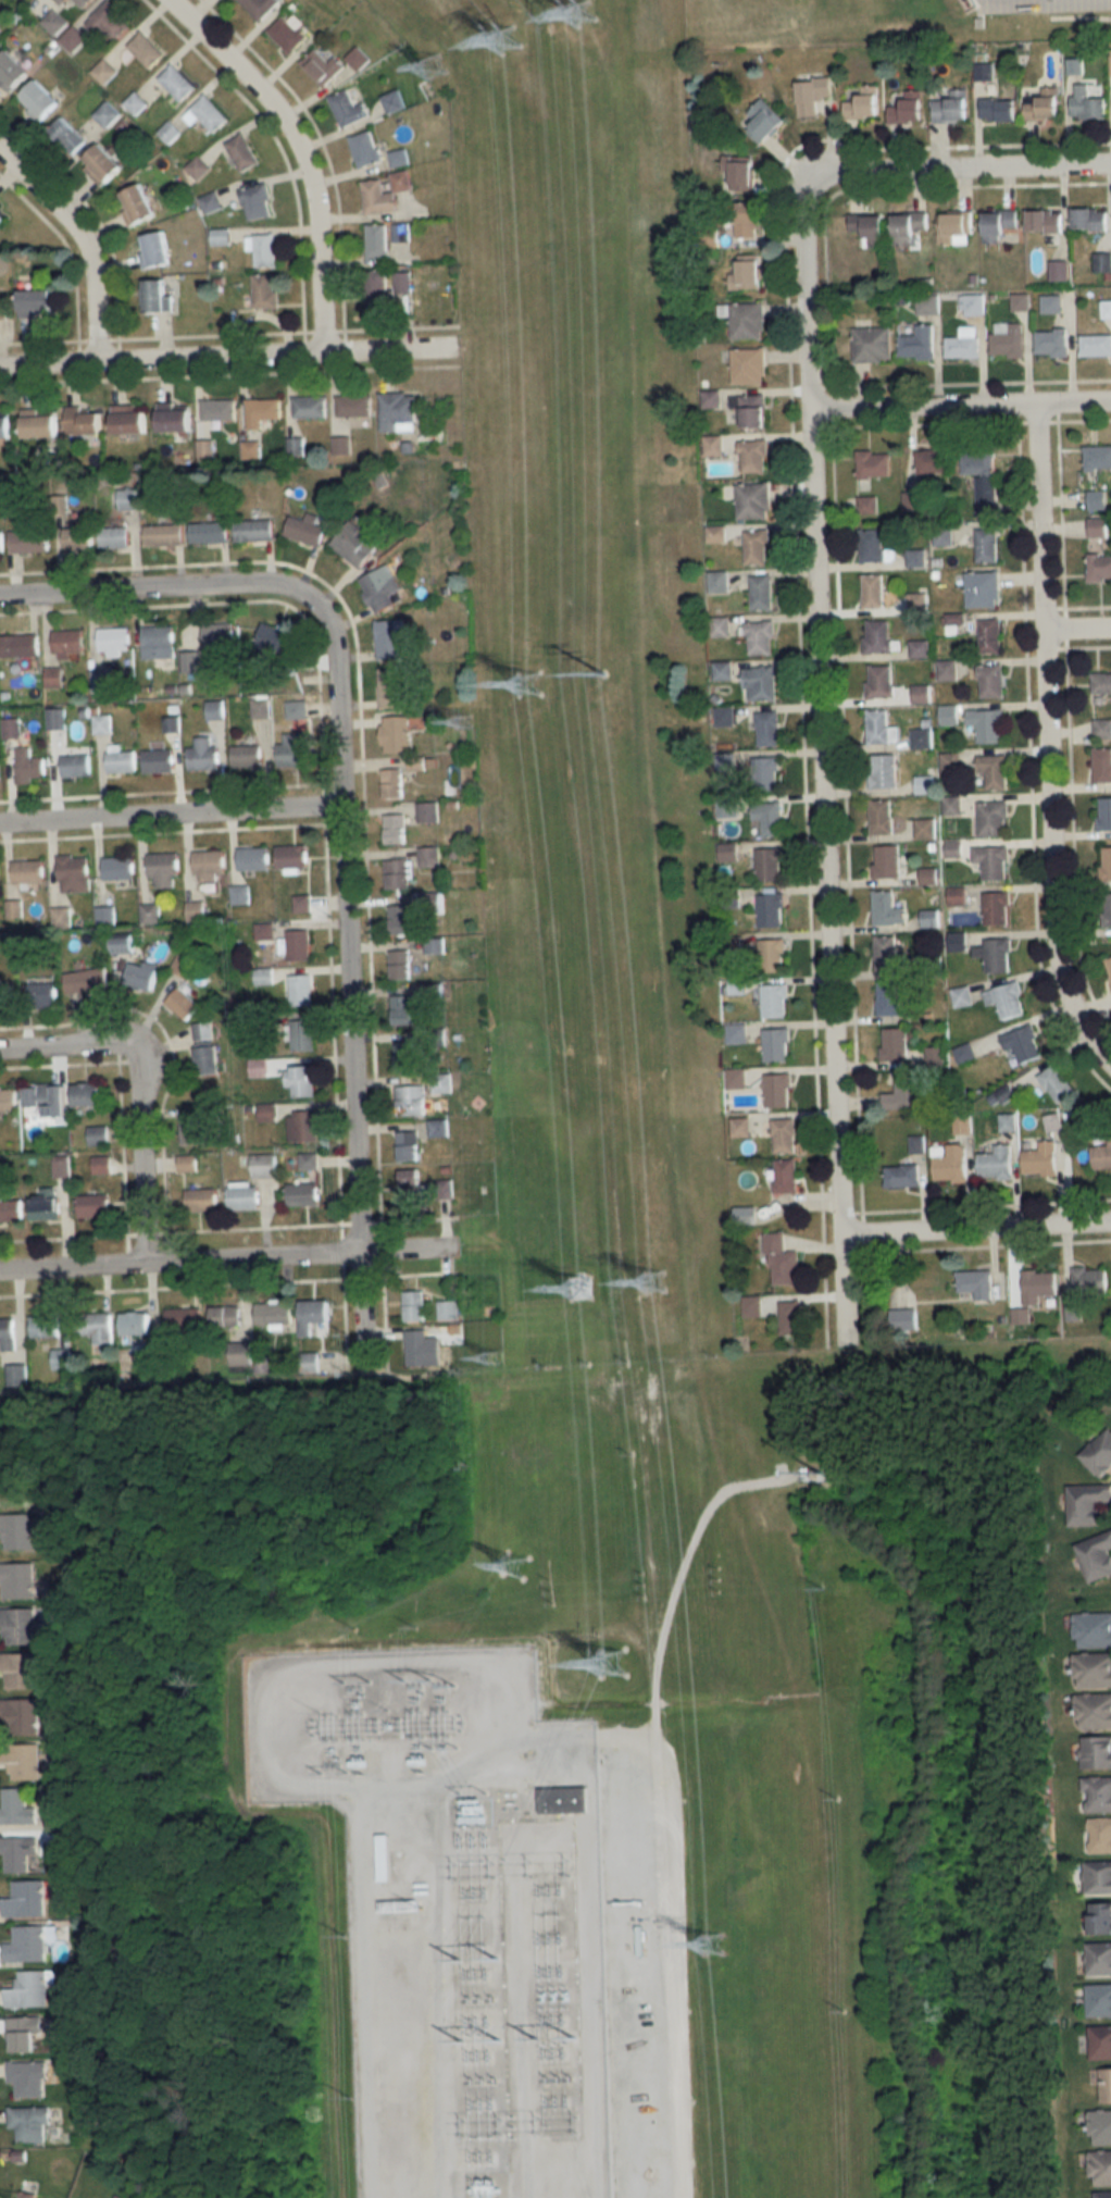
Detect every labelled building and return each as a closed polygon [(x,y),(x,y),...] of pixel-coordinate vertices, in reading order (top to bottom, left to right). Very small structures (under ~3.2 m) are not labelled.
[(88,20),(111,43),(131,23),(108,0),(88,20)] [(260,21),(281,0),(239,0),(260,21)] [(54,33),(66,24),(56,11),(44,20),(54,33)] [(268,31),(290,54),(307,37),(284,15),(268,31)] [(164,54),(142,32),(127,46),(149,69),(164,54)] [(358,70),(369,60),(358,47),(347,57),(358,70)] [(12,91),(31,72),(8,49),(0,57),(0,78),(12,91)] [(300,64),(323,87),(345,66),(336,56),(329,63),(316,49),(300,64)] [(158,79),(180,102),(196,87),(173,64),(158,79)] [(1017,121),(1017,98),(994,98),(994,64),(977,64),(977,121),(1017,121)] [(816,99),(833,98),(832,77),(797,79),(799,116),(817,116),(816,99)] [(60,102),(37,79),(18,98),(41,121),(60,102)] [(1072,118),(1107,118),(1107,98),(1089,98),(1089,84),(1072,84),(1072,118)] [(845,118),(880,118),(880,86),(860,86),(860,101),(845,101),(845,118)] [(371,114),(364,101),(356,105),(347,88),(329,97),(344,128),(371,114)] [(1026,121),(1060,121),(1060,88),(1039,88),(1039,103),(1026,103),(1026,121)] [(925,123),(925,90),(905,90),(905,105),(889,105),(889,123),(925,123)] [(969,122),(969,90),(949,90),(949,99),(933,99),(933,122),(969,122)] [(382,96),(388,113),(404,107),(399,91),(382,96)] [(192,124),(199,118),(214,134),(229,120),(206,95),(184,116),(192,124)] [(746,114),(753,121),(746,129),(761,144),(785,120),(762,97),(746,114)] [(72,155),(87,140),(63,117),(48,131),(72,155)] [(360,168),(381,160),(370,130),(349,138),(360,168)] [(259,164),(244,134),(226,143),(241,173),(259,164)] [(85,169),(102,187),(123,167),(101,143),(85,158),(91,164),(85,169)] [(389,153),(393,167),(408,164),(405,149),(389,153)] [(732,171),(732,191),(755,191),(755,159),(724,159),(724,171),(732,171)] [(382,179),(362,181),(366,215),(398,211),(395,192),(411,189),(409,171),(392,173),(394,191),(384,193),(382,179)] [(273,215),(267,183),(241,188),(248,220),(273,215)] [(120,193),(129,225),(155,217),(146,185),(120,193)] [(737,202),(737,237),(760,237),(760,202),(737,202)] [(1107,229),(1107,208),(1072,208),(1072,229),(1107,229)] [(1028,210),(1028,231),(1062,231),(1062,210),(1028,210)] [(985,211),(985,243),(1002,243),(1002,232),(1018,232),(1018,211),(985,211)] [(915,230),(928,230),(928,213),(895,213),(895,245),(915,245),(915,230)] [(972,213),(939,213),(939,245),(972,245),(972,213)] [(864,232),(864,247),(886,247),(886,215),(848,215),(848,232),(864,232)] [(367,258),(387,258),(387,224),(367,224),(367,258)] [(212,229),(212,244),(229,244),(229,229),(212,229)] [(138,236),(144,268),(172,263),(166,231),(138,236)] [(1110,270),(1110,254),(1096,254),(1096,270),(1110,270)] [(730,290),(761,290),(761,260),(739,260),(739,273),(730,273),(730,290)] [(387,270),(367,270),(367,304),(387,304),(387,270)] [(277,308),(277,273),(254,273),(254,308),(277,308)] [(172,295),(166,295),(166,279),(145,279),(145,311),(172,311),(172,295)] [(54,290),(20,290),(20,316),(54,316),(54,290)] [(1013,310),(1029,309),(1029,294),(1013,294),(1013,310)] [(964,295),(964,315),(984,315),(984,295),(964,295)] [(938,296),(917,296),(917,314),(938,314),(938,296)] [(1042,311),(1061,311),(1061,296),(1042,296),(1042,311)] [(9,318),(9,302),(0,302),(0,318),(9,318)] [(732,339),(765,338),(764,303),(718,304),(719,316),(732,315),(732,339)] [(1010,333),(991,333),(991,356),(1024,356),(1024,323),(1010,323),(1010,333)] [(916,334),(900,334),(900,358),(934,358),(934,325),(916,325),(916,334)] [(978,326),(960,326),(960,337),(946,337),(946,358),(978,358),(978,326)] [(890,328),(853,328),(853,362),(890,362),(890,328)] [(1068,330),(1037,330),(1037,357),(1068,357),(1068,330)] [(1081,335),(1081,357),(1110,357),(1110,335),(1081,335)] [(733,384),(765,384),(765,349),(733,349),(733,384)] [(380,393),(380,432),(416,432),(416,393),(380,393)] [(326,418),(326,396),(294,396),(294,418),(326,418)] [(337,396),(337,417),(370,417),(370,396),(337,396)] [(744,428),(767,428),(767,396),(733,396),(733,407),(744,407),(744,428)] [(202,420),(235,420),(235,400),(202,400),(202,420)] [(247,400),(247,430),(263,430),(263,419),(280,419),(280,400),(247,400)] [(65,407),(65,435),(102,435),(102,413),(82,413),(82,407),(65,407)] [(113,434),(147,434),(147,407),(113,407),(113,434)] [(23,438),(58,438),(58,414),(40,414),(40,410),(23,410),(23,438)] [(159,432),(192,432),(192,410),(159,410),(159,432)] [(11,417),(0,417),(0,438),(11,438),(11,417)] [(768,441),(741,441),(742,473),(769,473),(768,441)] [(1085,470),(1110,470),(1110,447),(1085,447),(1085,470)] [(949,450),(917,450),(917,474),(949,474),(949,450)] [(977,516),(997,515),(995,450),(963,451),(963,475),(976,474),(977,516)] [(858,452),(858,478),(890,478),(890,452),(858,452)] [(738,519),(770,519),(770,484),(738,484),(738,519)] [(118,510),(136,510),(136,490),(118,490),(118,510)] [(1089,510),(1106,510),(1106,492),(1089,492),(1089,510)] [(876,498),(860,499),(861,513),(877,512),(876,498)] [(318,516),(308,513),(306,520),(291,516),(285,536),(321,546),(327,527),(316,524),(318,516)] [(360,568),(382,541),(352,518),(331,545),(360,568)] [(1090,536),(1107,536),(1107,518),(1090,518),(1090,536)] [(92,550),(92,519),(79,519),(79,529),(65,529),(65,550),(92,550)] [(236,541),(273,541),(273,521),(236,521),(236,541)] [(228,543),(228,522),(190,522),(190,543),(228,543)] [(183,546),(183,525),(145,526),(145,546),(183,546)] [(933,546),(952,546),(952,526),(933,526),(933,546)] [(128,549),(128,528),(100,528),(100,549),(128,549)] [(48,552),(48,529),(10,529),(10,552),(48,552)] [(998,562),(998,529),(978,529),(978,562),(998,562)] [(861,562),(884,562),(884,530),(861,530),(861,562)] [(746,564),(770,564),(770,531),(746,531),(746,564)] [(925,550),(909,550),(909,566),(925,566),(925,550)] [(1110,581),(1110,554),(1089,554),(1089,581),(1110,581)] [(360,578),(375,613),(396,604),(391,594),(401,590),(390,565),(360,578)] [(1000,607),(1000,573),(968,573),(968,607),(1000,607)] [(885,575),(864,575),(864,607),(885,607),(885,575)] [(773,610),(773,576),(752,576),(752,610),(773,610)] [(406,646),(405,619),(376,621),(378,659),(399,658),(398,646),(406,646)] [(1002,654),(1002,620),(981,620),(981,654),(1002,654)] [(891,621),(866,621),(866,653),(891,653),(891,621)] [(274,661),(276,651),(286,652),(291,628),(261,622),(254,657),(274,661)] [(775,655),(775,622),(749,622),(749,655),(775,655)] [(236,646),(236,624),(203,624),(203,646),(236,646)] [(173,659),(173,627),(142,627),(142,659),(173,659)] [(99,629),(99,656),(128,655),(128,628),(99,629)] [(54,631),(54,659),(69,659),(69,652),(83,652),(83,631),(54,631)] [(0,635),(0,656),(38,656),(38,635),(0,635)] [(181,652),(181,673),(200,673),(200,652),(181,652)] [(715,680),(733,680),(733,663),(715,663),(715,680)] [(894,698),(894,666),(869,666),(869,698),(894,698)] [(1005,698),(1005,666),(981,666),(981,698),(1005,698)] [(746,667),(746,700),(777,700),(777,667),(746,667)] [(47,669),(47,688),(61,688),(61,669),(47,669)] [(379,670),(379,708),(400,708),(399,669),(379,670)] [(92,692),(107,692),(107,672),(92,672),(92,692)] [(1094,674),(1094,694),(1110,694),(1110,674),(1094,674)] [(916,703),(931,703),(931,689),(916,689),(916,703)] [(253,700),(253,717),(269,717),(269,700),(253,700)] [(223,719),(223,701),(206,701),(206,719),(223,719)] [(306,718),(306,701),(286,701),(286,718),(306,718)] [(48,711),(49,729),(65,728),(64,710),(48,711)] [(889,710),(868,710),(868,744),(899,744),(899,727),(889,727),(889,710)] [(1004,711),(968,711),(968,725),(979,725),(979,743),(1004,743),(1004,711)] [(758,712),(758,746),(780,746),(780,712),(758,712)] [(109,732),(109,716),(98,716),(98,719),(94,719),(94,723),(102,723),(102,732),(109,732)] [(409,717),(382,717),(382,754),(409,754),(409,717)] [(1095,739),(1110,739),(1110,719),(1095,719),(1095,739)] [(914,748),(933,748),(933,731),(914,731),(914,748)] [(308,766),(308,733),(284,733),(284,745),(279,745),(279,766),(308,766)] [(218,747),(211,747),(211,737),(195,737),(195,748),(188,748),(188,770),(218,770),(218,747)] [(261,746),(232,746),(232,768),(261,768),(261,746)] [(30,748),(17,748),(17,780),(46,780),(46,757),(30,757),(30,748)] [(1095,748),(1095,782),(1110,782),(1110,748),(1095,748)] [(143,749),(143,772),(173,772),(173,749),(143,749)] [(106,773),(135,773),(135,752),(106,752),(106,773)] [(61,755),(61,776),(90,776),(90,755),(61,755)] [(872,788),(897,788),(897,755),(872,755),(872,788)] [(988,789),(1009,789),(1009,756),(979,756),(979,773),(988,773),(988,789)] [(778,757),(753,757),(753,790),(778,790),(778,757)] [(409,770),(425,770),(425,759),(409,759),(409,770)] [(383,769),(383,798),(402,798),(402,769),(383,769)] [(917,777),(917,793),(933,793),(933,777),(917,777)] [(1110,829),(1110,797),(1100,797),(1100,829),(1110,829)] [(752,800),(752,836),(782,835),(781,799),(761,799),(761,800),(752,800)] [(872,800),(872,834),(894,834),(894,800),(872,800)] [(1009,835),(1009,802),(979,802),(979,835),(1009,835)] [(419,804),(419,822),(437,822),(437,804),(419,804)] [(405,844),(405,815),(384,815),(384,844),(405,844)] [(936,838),(935,820),(918,820),(918,838),(936,838)] [(307,868),(306,845),(276,846),(276,869),(307,868)] [(876,846),(876,878),(901,878),(901,846),(876,846)] [(238,847),(238,870),(268,870),(268,847),(238,847)] [(1009,881),(1009,847),(975,847),(975,863),(984,863),(984,881),(1009,881)] [(438,868),(438,848),(420,848),(420,868),(438,868)] [(758,848),(758,881),(783,881),(783,848),(758,848)] [(224,850),(194,850),(194,882),(217,882),(217,873),(224,873),(224,850)] [(148,877),(154,877),(154,887),(177,887),(177,853),(148,853),(148,877)] [(58,856),(60,893),(89,892),(88,855),(58,856)] [(132,857),(102,857),(102,880),(133,879),(132,857)] [(385,860),(385,890),(410,890),(410,860),(385,860)] [(12,861),(12,884),(43,884),(43,861),(12,861)] [(936,883),(936,868),(923,868),(923,883),(936,883)] [(895,891),(875,891),(875,925),(907,925),(907,908),(895,908),(895,891)] [(1012,892),(985,892),(985,925),(1012,925),(1012,892)] [(783,895),(759,895),(759,928),(783,928),(783,895)] [(309,912),(309,896),(294,896),(294,912),(309,912)] [(203,920),(203,902),(187,902),(187,920),(203,920)] [(157,905),(142,905),(142,921),(157,921),(157,905)] [(388,905),(388,935),(409,935),(409,905),(388,905)] [(309,961),(309,931),(286,931),(286,962),(309,961)] [(876,971),(907,971),(907,954),(897,954),(897,936),(876,936),(876,971)] [(112,951),(134,951),(134,938),(112,938),(112,951)] [(985,939),(985,947),(975,947),(975,958),(987,958),(987,973),(1011,973),(1011,939),(985,939)] [(785,940),(760,940),(760,973),(785,973),(785,940)] [(389,982),(410,982),(410,950),(389,950),(389,982)] [(157,971),(131,962),(124,984),(150,992),(157,971)] [(64,973),(66,993),(109,988),(107,968),(64,973)] [(312,975),(288,975),(288,1007),(312,1007),(312,975)] [(879,1016),(901,1016),(901,983),(879,983),(879,1016)] [(987,1006),(999,1004),(1002,1020),(1026,1015),(1020,983),(983,990),(987,1006)] [(57,1006),(57,984),(28,984),(28,1006),(57,1006)] [(788,1018),(788,985),(763,985),(763,1018),(788,1018)] [(0,987),(0,1007),(13,1007),(13,987),(0,987)] [(165,1001),(184,1022),(198,1007),(179,987),(165,1001)] [(952,990),(954,1007),(972,1005),(970,987),(952,990)] [(420,996),(391,996),(391,1025),(420,1025),(420,996)] [(291,1021),(291,1052),(314,1052),(314,1021),(291,1021)] [(212,1040),(211,1023),(193,1024),(194,1042),(212,1040)] [(727,1044),(747,1044),(747,1026),(727,1026),(727,1044)] [(1042,1058),(1036,1026),(1011,1031),(1018,1064),(1042,1058)] [(765,1029),(765,1062),(790,1062),(790,1029),(765,1029)] [(908,1061),(908,1029),(883,1029),(883,1061),(908,1061)] [(395,1041),(395,1070),(415,1070),(415,1041),(395,1041)] [(976,1058),(972,1044),(954,1050),(959,1064),(976,1058)] [(219,1073),(215,1045),(194,1049),(198,1076),(219,1073)] [(1076,1092),(1057,1064),(1039,1076),(1058,1104),(1076,1092)] [(314,1097),(313,1067),(285,1068),(285,1087),(292,1087),(292,1098),(314,1097)] [(745,1071),(729,1071),(729,1087),(745,1087),(745,1071)] [(451,1074),(433,1074),(433,1093),(451,1093),(451,1074)] [(792,1107),(792,1074),(766,1074),(766,1107),(792,1107)] [(919,1074),(897,1074),(897,1094),(886,1094),(886,1109),(919,1109),(919,1074)] [(101,1084),(72,1084),(72,1107),(101,1107),(101,1084)] [(43,1107),(43,1117),(65,1117),(65,1085),(23,1086),(24,1107),(43,1107)] [(396,1086),(396,1115),(425,1115),(425,1086),(396,1086)] [(16,1111),(16,1088),(0,1088),(0,1111),(16,1111)] [(287,1141),(317,1141),(317,1112),(287,1112),(287,1141)] [(1048,1133),(1062,1131),(1060,1115),(1046,1117),(1048,1133)] [(182,1117),(182,1145),(204,1145),(204,1117),(182,1117)] [(796,1152),(796,1119),(775,1119),(775,1152),(796,1152)] [(430,1137),(448,1137),(448,1120),(430,1120),(430,1137)] [(108,1146),(108,1127),(86,1127),(86,1146),(108,1146)] [(419,1161),(418,1131),(397,1131),(398,1161),(419,1161)] [(1110,1136),(1110,1147),(1094,1147),(1095,1169),(1110,1169),(1110,1136)] [(925,1138),(911,1137),(910,1152),(924,1152),(925,1138)] [(1058,1175),(1058,1141),(1041,1141),(1041,1151),(1025,1151),(1025,1175),(1058,1175)] [(935,1182),(968,1182),(968,1145),(947,1145),(947,1157),(935,1157),(935,1182)] [(980,1154),(980,1179),(1013,1179),(1013,1145),(997,1145),(997,1154),(980,1154)] [(318,1154),(299,1154),(299,1169),(318,1169),(318,1154)] [(275,1178),(275,1155),(251,1155),(251,1178),(275,1178)] [(93,1175),(110,1175),(110,1157),(93,1157),(93,1175)] [(196,1158),(179,1157),(179,1171),(196,1171),(196,1158)] [(798,1193),(798,1160),(777,1160),(777,1193),(798,1193)] [(886,1166),(886,1187),(920,1187),(920,1165),(886,1166)] [(421,1199),(421,1170),(400,1170),(400,1199),(421,1199)] [(288,1206),(318,1206),(318,1179),(288,1179),(288,1206)] [(452,1198),(452,1180),(437,1180),(437,1198),(452,1198)] [(228,1210),(258,1210),(258,1187),(228,1187),(228,1210)] [(217,1190),(187,1190),(187,1212),(217,1212),(217,1190)] [(31,1220),(58,1220),(58,1193),(31,1193),(31,1220)] [(22,1221),(22,1200),(1,1200),(1,1194),(0,1194),(0,1221),(22,1221)] [(108,1218),(108,1196),(78,1196),(78,1218),(108,1218)] [(770,1233),(770,1285),(799,1285),(799,1252),(785,1252),(785,1233),(770,1233)] [(1107,1294),(1107,1268),(1074,1268),(1074,1294),(1107,1294)] [(1058,1271),(1025,1272),(1025,1307),(1041,1306),(1041,1296),(1058,1296),(1058,1271)] [(993,1272),(958,1272),(958,1293),(976,1293),(976,1301),(993,1301),(993,1272)] [(424,1321),(424,1291),(404,1292),(404,1321),(424,1321)] [(780,1302),(780,1295),(743,1296),(743,1317),(782,1316),(782,1337),(802,1336),(801,1302),(780,1302)] [(313,1334),(313,1322),(329,1322),(329,1301),(300,1301),(300,1334),(313,1334)] [(439,1301),(439,1320),(457,1320),(457,1301),(439,1301)] [(291,1324),(291,1304),(255,1304),(255,1324),(291,1324)] [(240,1326),(240,1307),(210,1307),(210,1326),(240,1326)] [(202,1309),(166,1309),(166,1329),(202,1329),(202,1309)] [(901,1310),(901,1328),(916,1328),(916,1310),(901,1310)] [(121,1312),(121,1334),(149,1334),(149,1312),(121,1312)] [(74,1313),(74,1335),(92,1335),(92,1345),(111,1345),(111,1313),(74,1313)] [(59,1337),(59,1315),(30,1315),(30,1337),(59,1337)] [(14,1350),(14,1318),(0,1318),(0,1339),(2,1339),(2,1350),(14,1350)] [(428,1330),(407,1330),(407,1366),(428,1366),(428,1330)] [(71,1369),(71,1349),(52,1349),(52,1369),(71,1369)] [(1099,1477),(1110,1467),(1110,1428),(1110,1427),(1079,1453),(1099,1477)] [(1100,1525),(1100,1502),(1110,1502),(1110,1484),(1069,1485),(1069,1526),(1100,1525)] [(0,1514),(0,1532),(3,1532),(3,1549),(32,1549),(32,1514),(0,1514)] [(1110,1574),(1110,1531),(1075,1544),(1089,1582),(1110,1574)] [(33,1563),(0,1563),(0,1583),(2,1583),(2,1598),(33,1598),(33,1563)] [(0,1608),(0,1627),(4,1627),(4,1643),(34,1643),(34,1608),(0,1608)] [(1110,1647),(1110,1612),(1074,1613),(1075,1648),(1110,1647)] [(0,1652),(0,1672),(6,1672),(6,1689),(36,1689),(36,1652),(0,1652)] [(1110,1687),(1110,1653),(1075,1653),(1075,1687),(1110,1687)] [(1076,1693),(1076,1728),(1110,1728),(1110,1693),(1076,1693)] [(0,1699),(0,1735),(38,1735),(38,1698),(0,1699)] [(1081,1768),(1110,1768),(1110,1736),(1081,1736),(1081,1768)] [(0,1743),(0,1763),(10,1763),(10,1779),(39,1779),(39,1743),(0,1743)] [(1084,1777),(1084,1812),(1110,1812),(1110,1777),(1084,1777)] [(538,1810),(537,1786),(587,1784),(587,1809),(538,1810)] [(0,1823),(36,1823),(36,1806),(26,1806),(26,1788),(0,1788),(0,1823)] [(1089,1853),(1110,1853),(1110,1817),(1089,1817),(1089,1853)] [(378,1834),(378,1882),(390,1882),(390,1834),(378,1834)] [(28,1872),(28,1854),(37,1854),(37,1837),(2,1838),(2,1873),(28,1872)] [(1084,1862),(1085,1893),(1110,1893),(1110,1862),(1084,1862)] [(3,1898),(3,1916),(44,1916),(44,1881),(12,1881),(12,1898),(3,1898)] [(1091,1933),(1110,1933),(1110,1902),(1091,1902),(1091,1933)] [(45,1925),(13,1925),(13,1943),(4,1943),(4,1961),(45,1961),(45,1925)] [(1110,1977),(1110,1942),(1088,1942),(1088,1977),(1110,1977)] [(5,1988),(5,2007),(47,2007),(47,1970),(17,1970),(17,1988),(5,1988)] [(1088,2019),(1110,2019),(1110,1984),(1088,1984),(1088,2019)] [(39,2017),(7,2017),(6,2052),(38,2053),(39,2017)] [(1090,2026),(1090,2060),(1110,2060),(1110,2026),(1090,2026)] [(15,2097),(45,2097),(45,2062),(7,2062),(7,2083),(15,2083),(15,2097)] [(1101,2069),(1101,2103),(1110,2103),(1110,2069),(1101,2069)] [(8,2128),(16,2128),(16,2143),(47,2143),(47,2108),(8,2108),(8,2128)] [(1091,2145),(1110,2145),(1110,2110),(1090,2110),(1091,2145)] [(1110,2185),(1110,2151),(1091,2152),(1092,2186),(1110,2185)] [(499,2185),(471,2185),(471,2197),(499,2197),(499,2185)]
